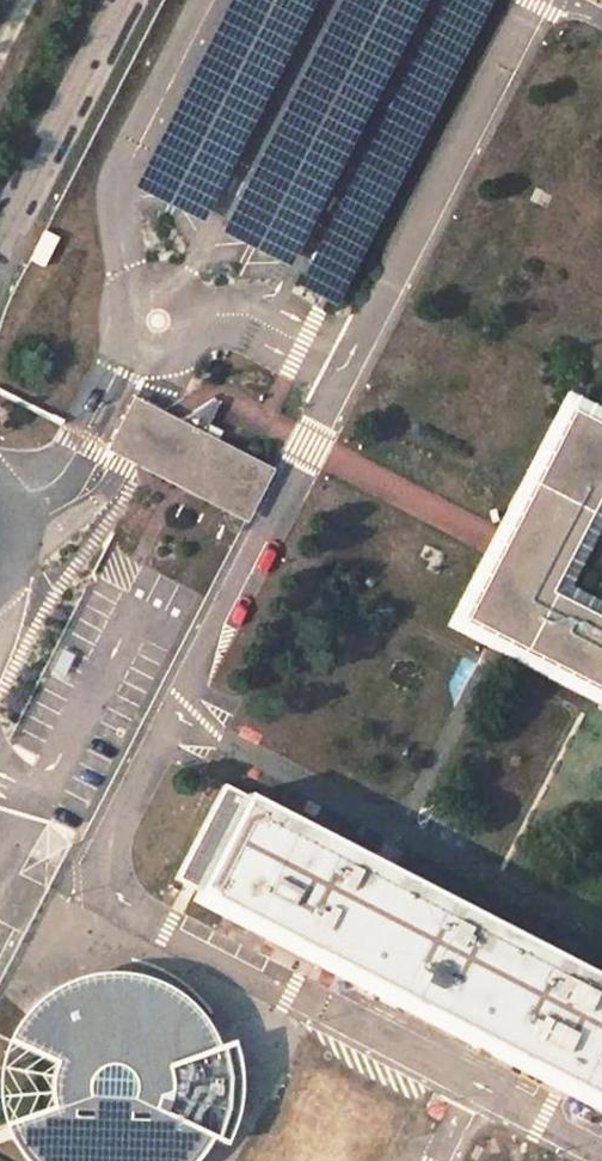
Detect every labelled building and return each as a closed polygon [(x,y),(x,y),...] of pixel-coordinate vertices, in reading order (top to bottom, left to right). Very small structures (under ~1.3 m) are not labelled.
[(99,444),(245,522),(272,466),(127,392),(99,444)] [(467,618),(601,690),(601,621),(550,594),(600,496),(601,497),(601,427),(573,412),(468,618),(467,618)] [(195,889),(601,1099),(601,978),(243,794),(195,889)] [(71,960),(37,973),(6,999),(0,1010),(0,1138),(6,1148),(21,1160),(172,1160),(185,1150),(199,1127),(211,1132),(217,1117),(222,1094),(222,1070),(218,1047),(212,1030),(204,1031),(197,1014),(174,986),(143,967),(108,957),(71,960)]
